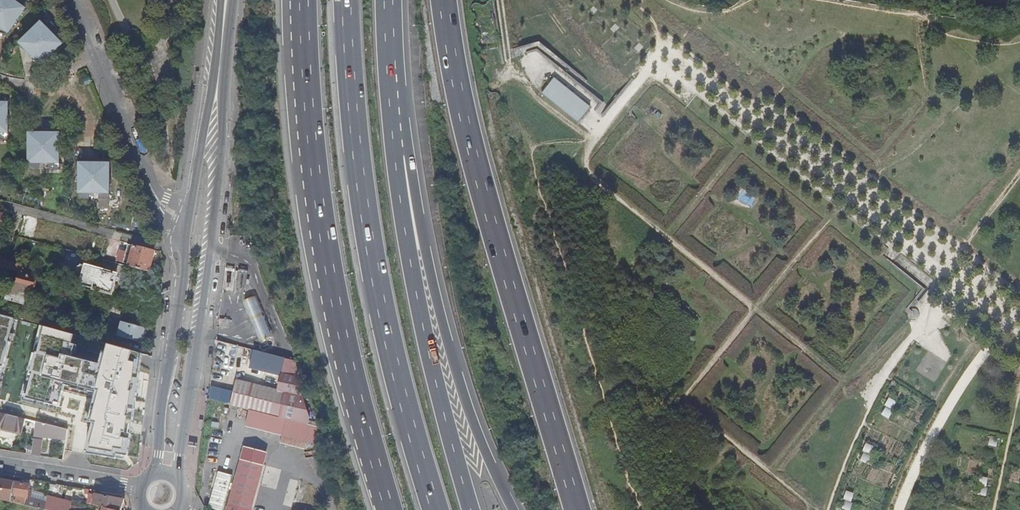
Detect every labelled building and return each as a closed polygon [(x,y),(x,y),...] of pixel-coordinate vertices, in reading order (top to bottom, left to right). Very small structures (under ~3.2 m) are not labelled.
[(28,3),(23,0),(18,0),(15,4),(9,0),(0,0),(0,23),(7,22),(12,26),(28,3)] [(49,56),(62,44),(41,22),(28,35),(30,37),(24,44),(40,60),(47,54),(49,56)] [(554,77),(541,92),(578,121),(590,106),(554,77)] [(59,169),(59,142),(52,141),(45,135),(38,138),(36,141),(29,141),(29,169),(39,169),(39,161),(49,161),(49,169),(59,169)] [(109,199),(110,172),(103,171),(94,165),(86,171),(80,171),(79,199),(89,199),(90,191),(99,191),(99,199),(109,199)] [(123,265),(149,273),(155,252),(128,245),(123,265)] [(94,289),(99,270),(91,268),(87,284),(92,286),(92,288),(94,289)] [(116,275),(99,270),(94,289),(112,294),(116,284),(114,283),(116,275)] [(5,298),(24,304),(28,292),(32,293),(37,278),(20,274),(17,284),(13,281),(11,286),(8,286),(5,298)] [(245,299),(260,338),(272,333),(257,294),(245,299)] [(230,322),(220,320),(219,329),(229,330),(230,322)] [(119,336),(144,343),(146,334),(147,329),(141,328),(142,325),(122,322),(119,336)] [(254,351),(251,366),(279,370),(281,356),(254,351)] [(237,382),(230,406),(279,419),(285,395),(237,382)] [(12,432),(18,433),(22,419),(0,414),(0,429),(12,432)] [(34,436),(65,440),(67,430),(36,423),(34,436)] [(0,429),(0,436),(8,438),(11,435),(12,432),(0,429)] [(31,456),(39,457),(41,442),(34,440),(31,456)] [(262,467),(241,462),(228,509),(251,509),(262,467)] [(210,507),(223,509),(224,509),(233,473),(219,470),(210,507)] [(14,483),(0,481),(0,501),(11,503),(14,483)] [(46,503),(28,499),(29,493),(30,485),(14,483),(11,503),(40,509),(44,509),(46,503)] [(46,503),(47,497),(29,493),(28,499),(46,503)] [(124,500),(96,494),(96,495),(95,499),(92,499),(91,498),(90,505),(97,506),(113,509),(121,509),(124,500)]
